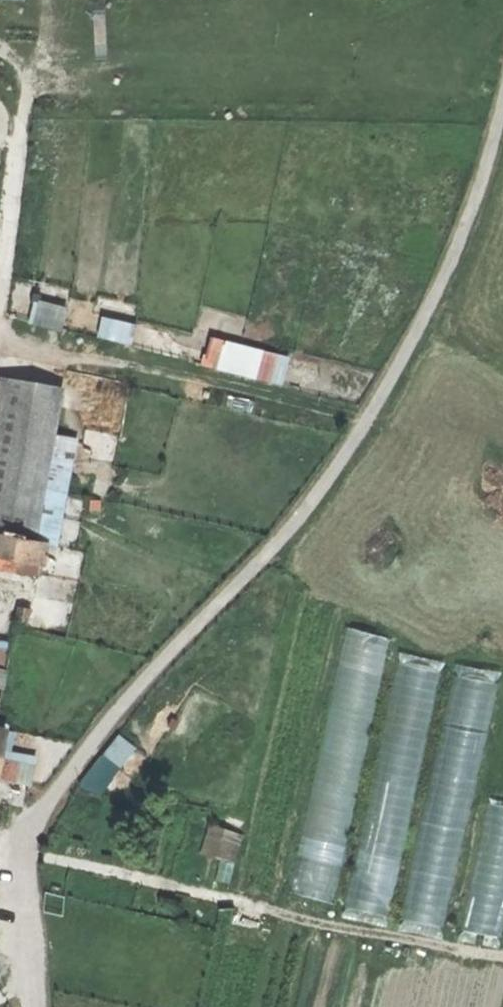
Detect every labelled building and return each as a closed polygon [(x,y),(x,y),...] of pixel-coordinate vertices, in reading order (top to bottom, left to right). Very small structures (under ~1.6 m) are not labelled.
[(67,304),(38,297),(31,322),(61,330),(67,304)] [(135,322),(101,315),(96,337),(130,344),(135,322)] [(276,352),(212,335),(204,365),(269,381),(276,352)] [(62,392),(15,383),(2,451),(15,453),(8,491),(0,490),(0,559),(21,562),(19,575),(41,579),(46,545),(34,544),(62,392)] [(342,626),(287,892),(335,902),(390,636),(342,626)] [(346,908),(389,917),(441,671),(398,662),(346,908)] [(398,928),(441,937),(495,681),(452,672),(398,928)] [(118,734),(101,756),(117,768),(134,746),(118,734)] [(101,756),(80,785),(101,793),(117,768),(101,756)] [(502,937),(502,931),(502,802),(485,798),(458,928),(502,937)] [(242,833),(207,822),(197,853),(232,864),(242,833)]
